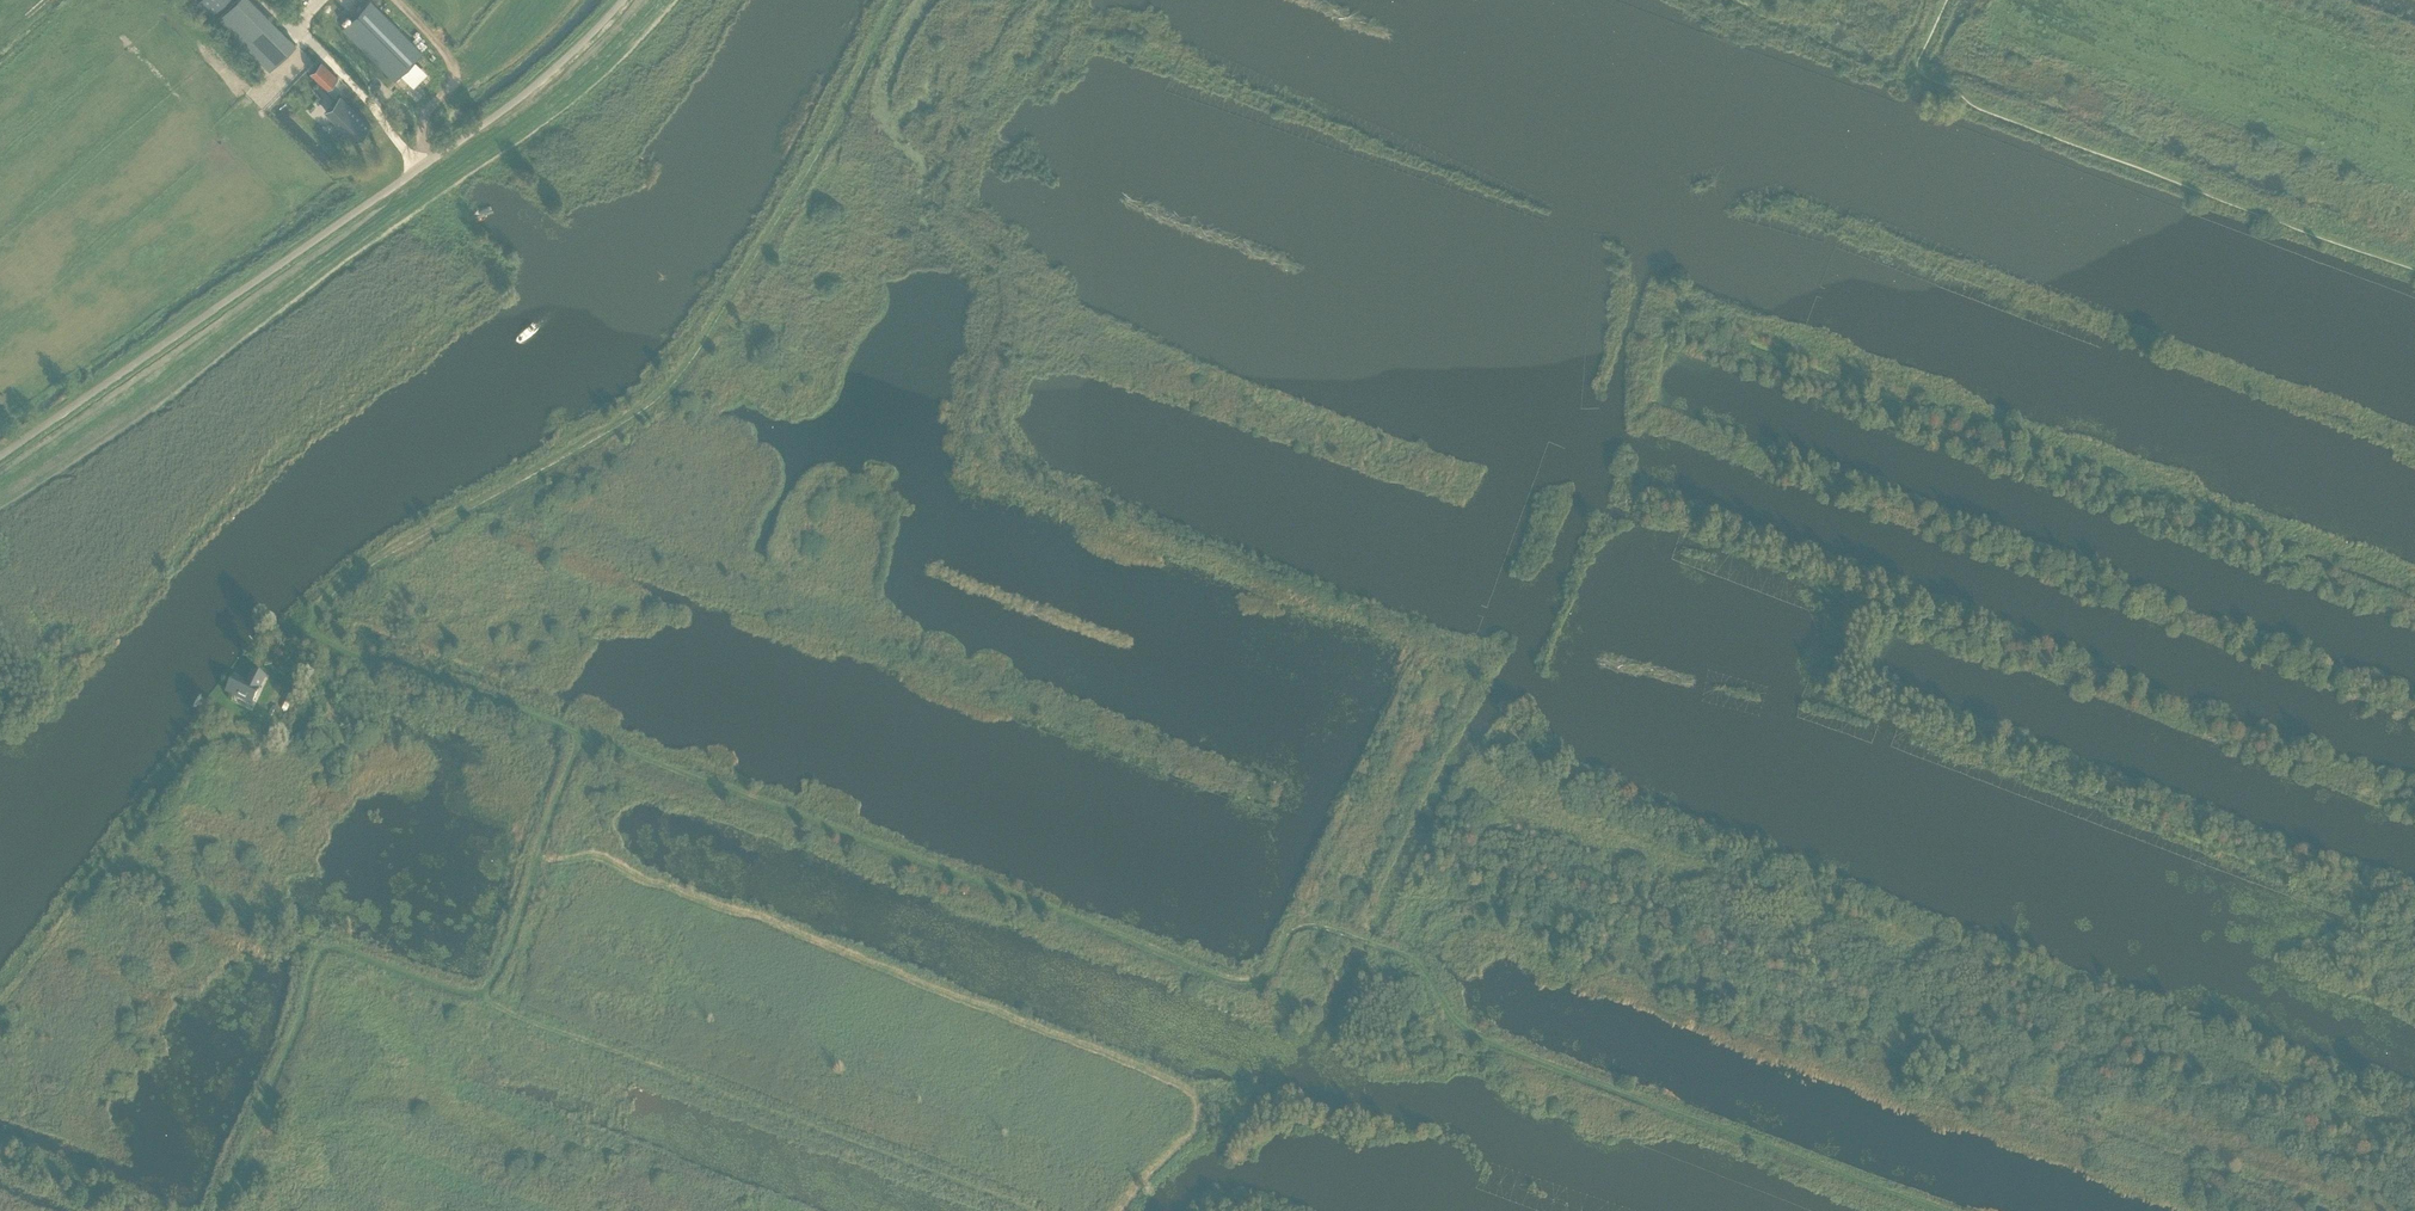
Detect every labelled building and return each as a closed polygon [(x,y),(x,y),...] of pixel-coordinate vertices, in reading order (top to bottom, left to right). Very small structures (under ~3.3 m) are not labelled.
[(229,0),(201,0),(197,4),(210,18),(229,0)] [(254,0),(237,0),(218,18),(270,71),(297,44),(254,0)] [(394,82),(422,53),(370,1),(341,29),(394,82)] [(338,79),(322,61),(310,72),(327,89),(338,79)] [(371,126),(340,95),(324,111),(355,142),(363,134),(371,126)] [(232,682),(227,697),(236,700),(237,697),(245,700),(244,703),(253,707),(264,679),(251,674),(246,687),(232,682)]
